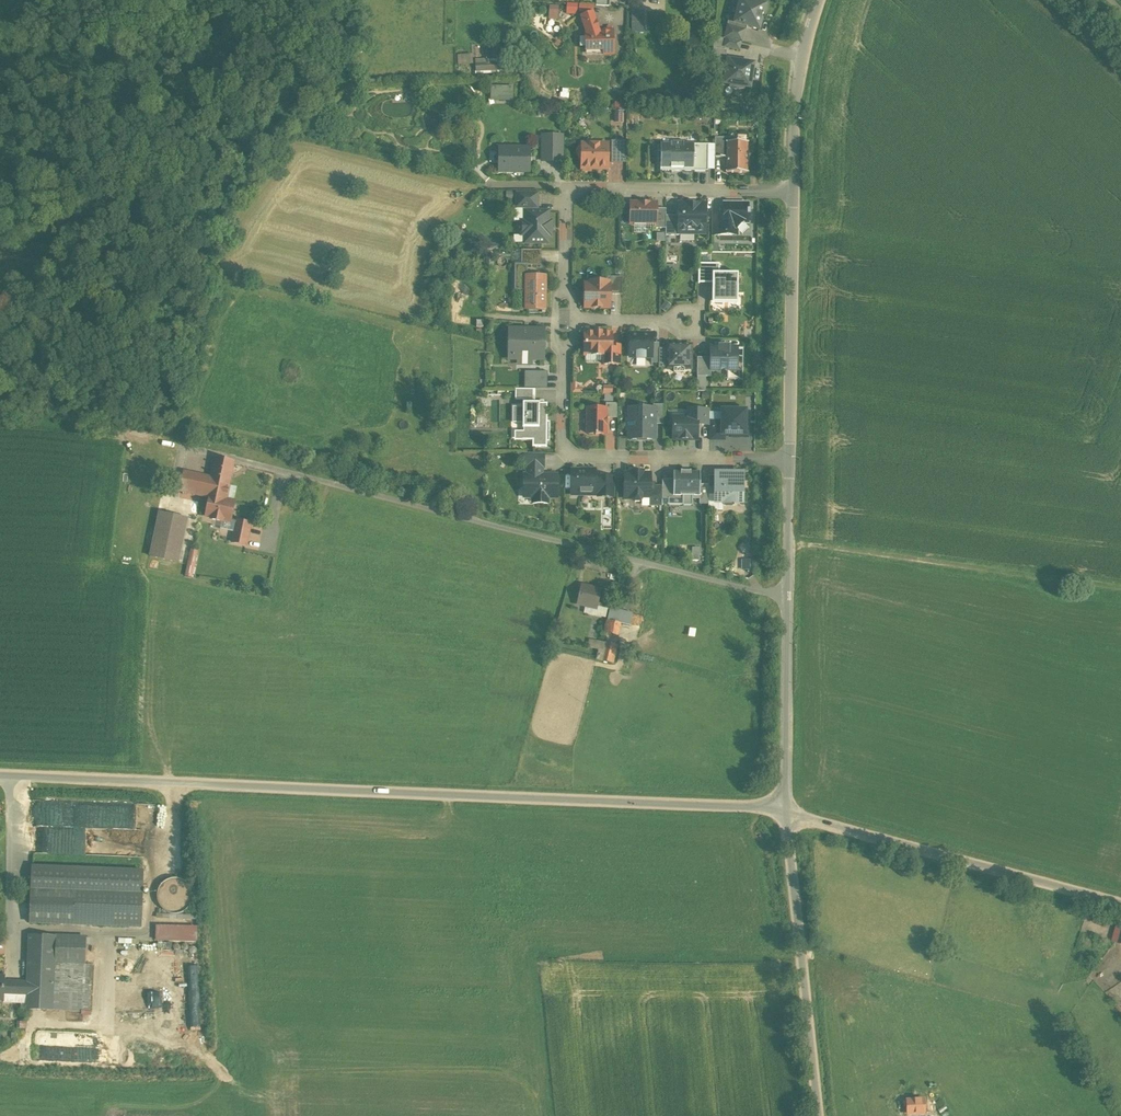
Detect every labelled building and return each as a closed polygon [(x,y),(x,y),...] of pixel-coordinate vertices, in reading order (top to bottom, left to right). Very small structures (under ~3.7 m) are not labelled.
[(744,0),(741,0),(735,23),(747,27),(752,28),(759,30),(762,20),(761,20),(762,15),(763,16),(765,6),(744,0)] [(549,19),(559,20),(559,5),(549,5),(549,19)] [(646,31),(646,11),(632,11),(632,31),(646,31)] [(612,31),(599,31),(593,15),(582,19),(586,31),(586,51),(604,51),(604,55),(613,55),(612,31)] [(735,23),(732,32),(726,30),(724,39),(726,39),(741,43),(743,43),(747,27),(735,23)] [(741,43),(726,39),(724,47),(739,51),(741,43)] [(472,54),(458,55),(458,64),(473,63),(472,54)] [(753,65),(728,61),(725,84),(731,85),(731,86),(743,87),(743,86),(750,87),(753,65)] [(490,100),(513,100),(513,86),(490,86),(490,100)] [(564,135),(541,134),(540,163),(564,163),(564,135)] [(731,138),(715,138),(715,158),(727,158),(727,143),(731,143),(731,138)] [(684,141),(671,141),(671,144),(661,144),(660,171),(694,171),(694,144),(684,144),(684,141)] [(627,142),(612,142),(611,161),(627,161),(627,142)] [(731,143),(727,143),(727,158),(727,172),(726,172),(726,173),(748,174),(748,173),(747,173),(748,144),(748,143),(731,143)] [(708,145),(694,144),(694,171),(708,172),(708,145)] [(608,145),(582,145),(582,149),(581,149),(579,150),(577,153),(577,155),(579,158),(581,159),(582,159),(582,169),(584,169),(585,171),(590,171),(592,169),(608,169),(608,145)] [(531,147),(498,146),(498,173),(530,174),(531,147)] [(537,195),(517,195),(517,208),(537,208),(537,195)] [(656,204),(631,204),(631,224),(655,225),(656,225),(656,209),(656,204)] [(705,204),(679,204),(679,216),(679,227),(695,228),(695,234),(705,234),(705,204)] [(747,205),(724,205),(724,216),(724,236),(732,236),(732,228),(734,228),(742,221),(742,218),(749,218),(749,216),(749,212),(749,210),(747,210),(747,205)] [(666,209),(656,209),(656,225),(655,225),(655,229),(666,229),(666,216),(666,209)] [(549,212),(525,212),(525,222),(522,222),(522,236),(525,236),(525,244),(548,244),(549,236),(552,236),(552,222),(549,222),(549,212)] [(679,216),(666,216),(666,229),(666,235),(679,236),(679,227),(679,216)] [(724,216),(712,216),(712,235),(724,236),(724,216)] [(541,251),(522,250),(521,264),(528,265),(541,266),(541,251)] [(699,282),(713,282),(713,271),(720,271),(720,262),(699,262),(699,282)] [(545,278),(527,278),(528,265),(521,264),(515,264),(514,291),(526,291),(526,310),(545,310),(545,278)] [(720,271),(713,271),(713,282),(713,301),(738,301),(738,271),(720,271)] [(622,277),(609,277),(607,279),(607,282),(610,282),(610,295),(622,295),(622,277)] [(598,285),(586,285),(586,292),(583,295),(583,299),(585,301),(585,308),(609,308),(610,295),(610,282),(607,282),(601,282),(598,285)] [(542,331),(511,331),(511,358),(519,358),(519,364),(530,364),(530,359),(541,359),(542,331)] [(594,333),(594,334),(585,334),(585,355),(604,356),(604,365),(621,365),(621,346),(620,346),(620,349),(612,349),(612,334),(603,334),(603,333),(594,333)] [(652,334),(630,334),(630,357),(637,357),(637,359),(645,359),(645,357),(651,357),(652,357),(652,343),(652,334)] [(691,346),(667,345),(667,349),(667,368),(674,369),(674,372),(684,373),(684,369),(691,369),(691,346)] [(729,347),(720,347),(720,348),(711,348),(711,358),(711,370),(737,370),(737,348),(729,348),(729,347)] [(667,349),(659,349),(659,364),(659,368),(667,368),(667,349)] [(711,358),(698,358),(697,377),(711,377),(711,370),(711,358)] [(548,372),(525,371),(524,388),(547,388),(548,372)] [(535,389),(515,389),(515,400),(535,400),(535,389)] [(605,401),(613,401),(612,389),(605,390),(605,401)] [(540,404),(523,404),(524,404),(524,407),(513,407),(513,424),(524,424),(524,427),(523,427),(523,428),(524,428),(524,432),(521,432),(521,441),(533,441),(533,447),(547,447),(547,442),(550,442),(550,422),(544,422),(544,414),(544,401),(540,401),(540,404)] [(617,404),(606,404),(606,409),(606,418),(617,418),(617,404)] [(663,405),(653,405),(653,409),(654,409),(654,424),(663,424),(663,405)] [(606,409),(588,409),(587,434),(596,434),(596,435),(597,435),(597,434),(606,434),(606,425),(606,418),(606,409)] [(647,409),(637,409),(634,409),(634,420),(630,420),(627,420),(627,430),(630,430),(630,439),(636,439),(637,438),(647,439),(653,439),(654,424),(654,409),(653,409),(647,409)] [(720,409),(720,437),(747,437),(748,409),(720,409)] [(710,410),(693,410),(693,418),(697,418),(697,425),(709,425),(710,410)] [(693,418),(673,417),(673,439),(697,440),(697,425),(697,418),(693,418)] [(543,454),(526,454),(526,455),(525,455),(524,468),(528,468),(542,468),(544,468),(544,456),(543,456),(543,454)] [(236,467),(213,461),(209,479),(185,473),(181,493),(209,499),(205,519),(232,525),(236,506),(228,504),(236,467)] [(596,470),(581,470),(581,471),(581,472),(572,472),(572,495),(583,495),(583,493),(598,494),(598,491),(595,491),(596,478),(596,470)] [(691,471),(681,471),(681,472),(673,471),(673,480),(673,496),(682,496),(693,497),(699,497),(700,497),(700,485),(700,472),(691,472),(691,471)] [(633,473),(633,475),(625,474),(625,484),(622,486),(622,492),(625,494),(625,499),(633,499),(633,500),(635,502),(640,502),(642,500),(642,499),(650,499),(650,487),(650,475),(642,475),(642,473),(633,473)] [(743,474),(722,474),(722,476),(715,476),(715,495),(715,502),(723,502),(723,506),(734,506),(734,503),(743,503),(743,501),(743,474)] [(528,476),(524,475),(524,497),(533,498),(533,504),(548,504),(548,498),(557,498),(557,476),(542,476),(528,476)] [(614,478),(598,477),(598,478),(596,478),(595,491),(598,491),(598,494),(598,497),(613,497),(614,478)] [(673,480),(662,479),(662,487),(662,499),(669,499),(669,496),(673,496),(673,480)] [(708,485),(700,485),(700,497),(699,497),(699,504),(708,504),(708,495),(708,485)] [(662,487),(650,487),(650,499),(650,506),(662,507),(662,499),(662,487)] [(693,497),(682,496),(682,506),(693,506),(693,497)] [(187,521),(160,514),(150,556),(177,563),(187,521)] [(250,524),(236,521),(232,544),(245,547),(250,524)] [(742,553),(748,553),(751,548),(748,543),(742,543),(740,549),(742,553)] [(191,549),(185,576),(193,578),(198,551),(191,549)] [(754,560),(741,560),(741,571),(747,571),(747,573),(754,573),(754,560)] [(602,588),(581,584),(576,606),(597,611),(602,588)] [(633,613),(610,608),(607,620),(606,620),(603,633),(618,636),(621,624),(630,626),(633,613)] [(603,661),(607,643),(589,639),(587,648),(598,650),(596,660),(603,661)] [(618,645),(607,643),(603,661),(603,662),(614,664),(618,645)] [(38,827),(38,854),(103,854),(104,828),(38,827)] [(143,869),(31,865),(28,925),(141,929),(143,869)] [(186,882),(181,879),(175,878),(168,880),(163,884),(159,890),(158,896),(159,901),(162,906),(167,910),(173,912),(181,911),(186,908),(190,903),(192,897),(192,892),(190,886),(186,882)] [(184,924),(156,924),(155,941),(197,941),(197,915),(184,915),(184,924)] [(86,938),(30,935),(28,983),(4,982),(4,995),(27,996),(27,1010),(90,1012),(92,964),(85,964),(86,938)] [(125,981),(178,981),(178,966),(125,966),(125,981)] [(922,1100),(906,1101),(907,1115),(923,1115),(922,1100)]
